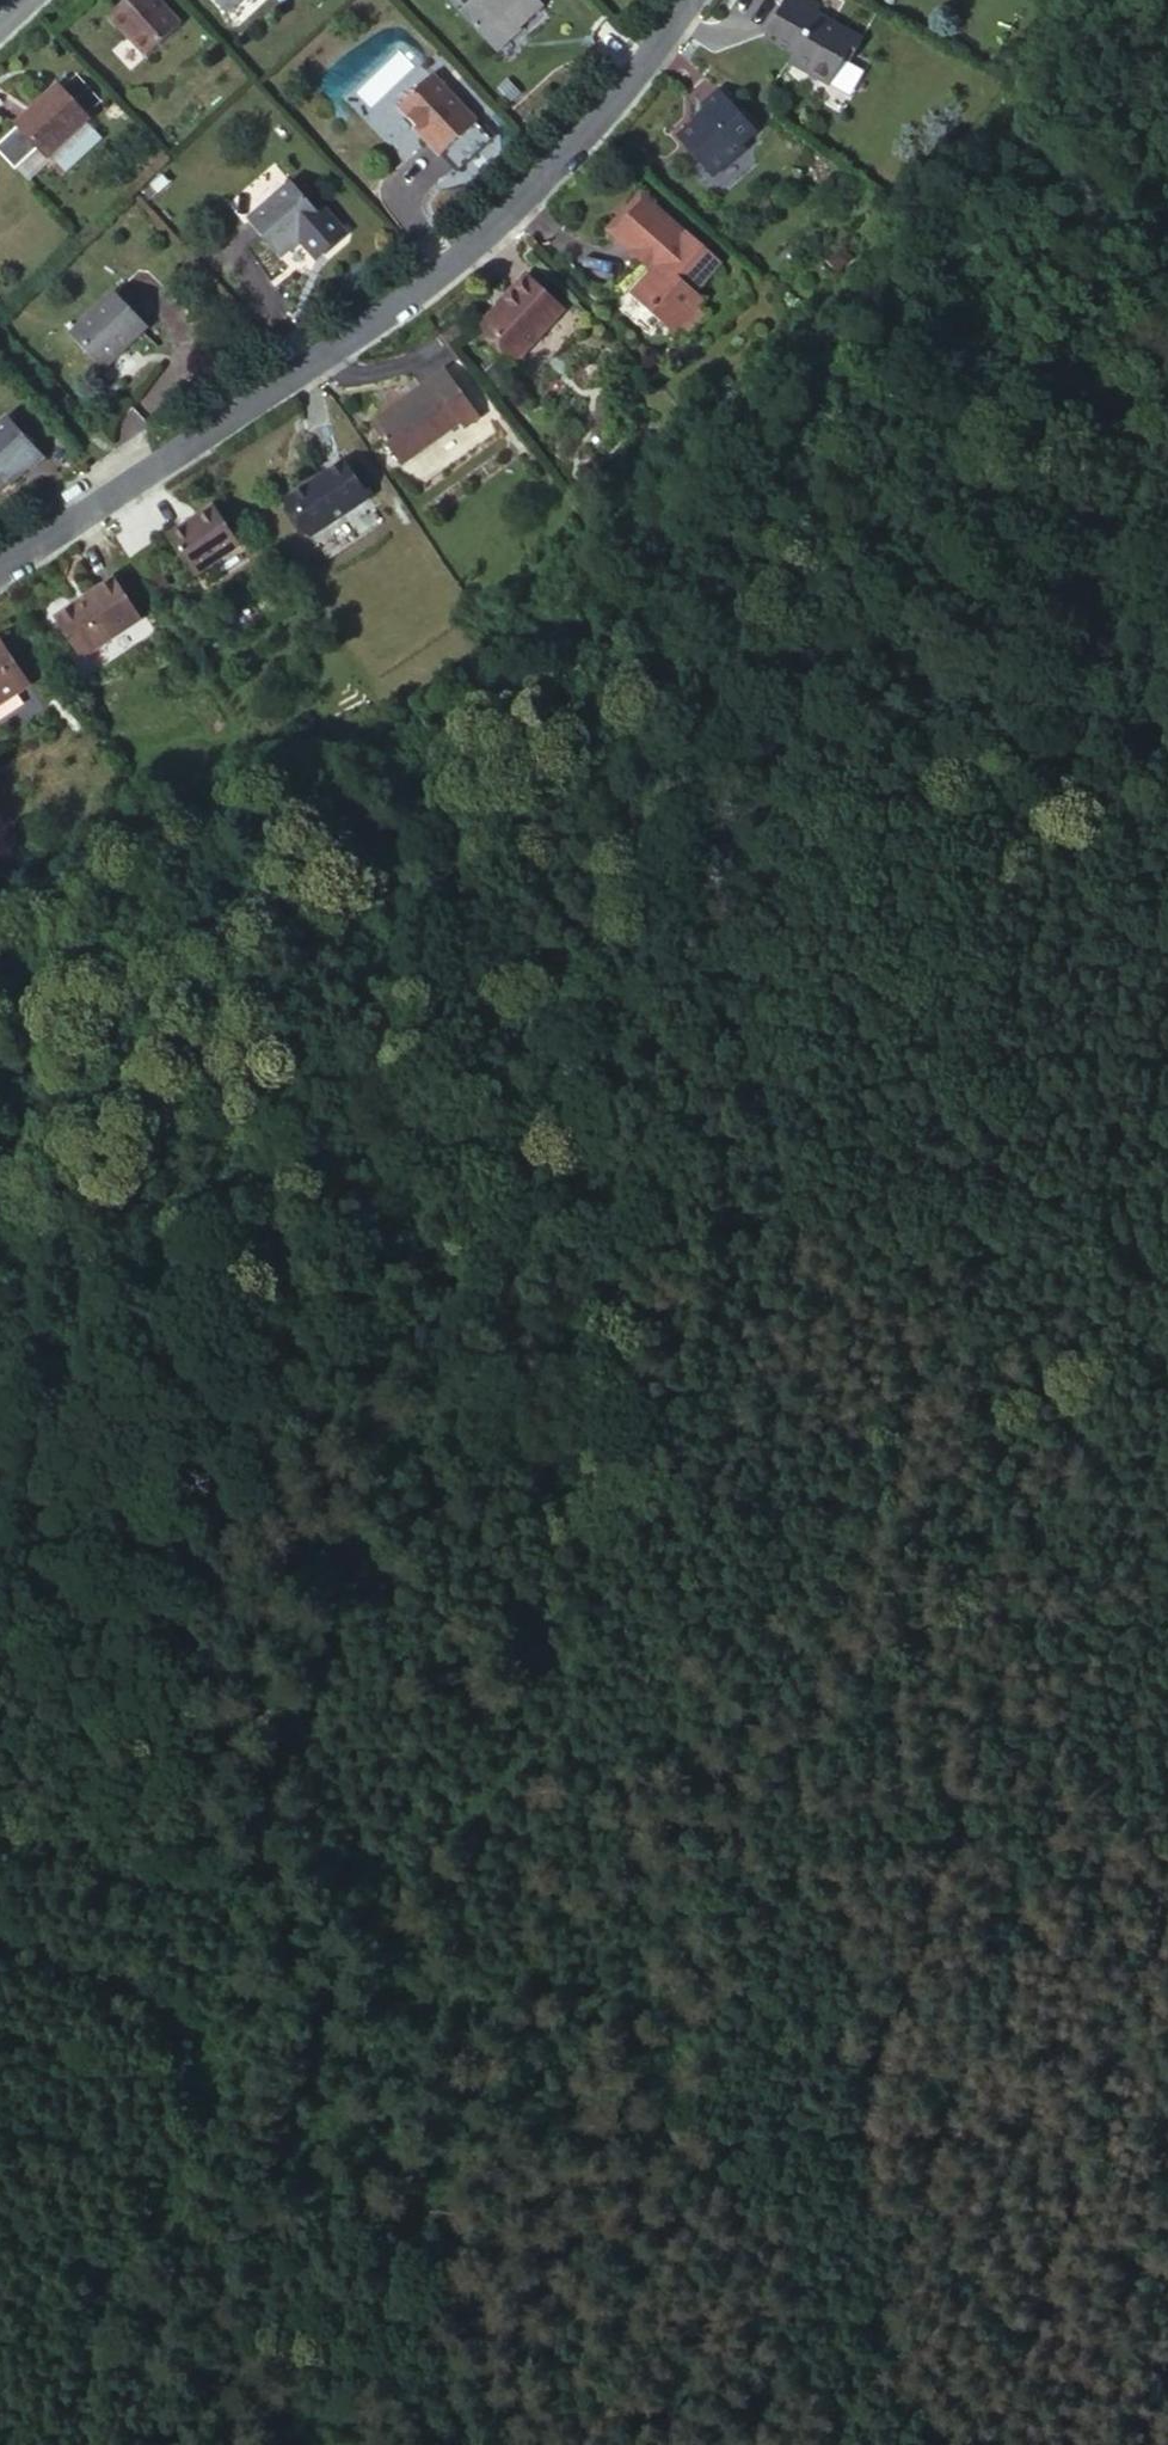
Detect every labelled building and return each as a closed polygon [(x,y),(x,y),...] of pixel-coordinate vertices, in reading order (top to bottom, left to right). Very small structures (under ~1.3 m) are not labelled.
[(176,22),(155,0),(118,0),(103,14),(140,55),(176,22)] [(453,13),(466,0),(441,0),(453,13)] [(453,13),(486,49),(534,3),(531,0),(466,0),(453,13)] [(860,39),(825,20),(823,25),(803,16),(808,7),(796,0),(778,0),(757,38),(785,53),(780,61),(822,84),(833,61),(852,53),(860,39)] [(436,159),(475,123),(429,74),(395,108),(421,133),(416,137),(436,159)] [(35,160),(81,119),(48,83),(4,124),(35,160)] [(739,142),(752,132),(718,90),(702,101),(707,108),(679,131),(715,175),(746,151),(739,142)] [(321,219),(316,223),(284,184),(237,224),(269,263),(291,245),(306,263),(336,237),(321,219)] [(711,261),(634,190),(600,228),(645,268),(628,287),(629,295),(642,307),(651,305),(653,316),(666,329),(694,298),(685,290),(711,261)] [(516,362),(566,316),(534,282),(482,330),(516,362)] [(93,370),(139,328),(107,293),(63,337),(93,370)] [(460,439),(479,425),(443,373),(366,428),(394,471),(452,427),(460,439)] [(16,472),(18,474),(33,461),(0,424),(0,486),(16,472)] [(303,547),(366,510),(345,473),(282,512),(303,547)] [(193,582),(231,555),(205,513),(164,541),(193,582)] [(85,669),(141,627),(110,586),(84,605),(90,613),(60,634),(85,669)] [(28,696),(0,658),(0,716),(28,696)]
